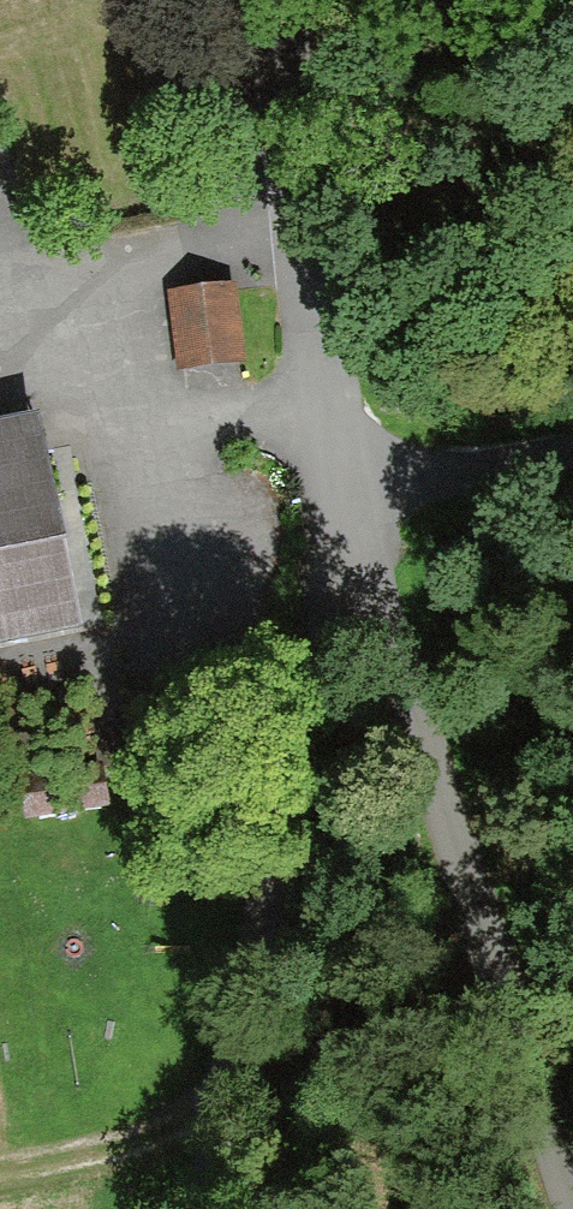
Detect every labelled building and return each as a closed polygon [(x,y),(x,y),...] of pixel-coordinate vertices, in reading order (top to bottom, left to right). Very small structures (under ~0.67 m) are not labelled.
[(217,274),(166,281),(174,354),(226,348),(217,274)] [(88,621),(45,421),(0,428),(0,634),(88,621)] [(86,762),(6,773),(11,804),(90,793),(86,762)]
